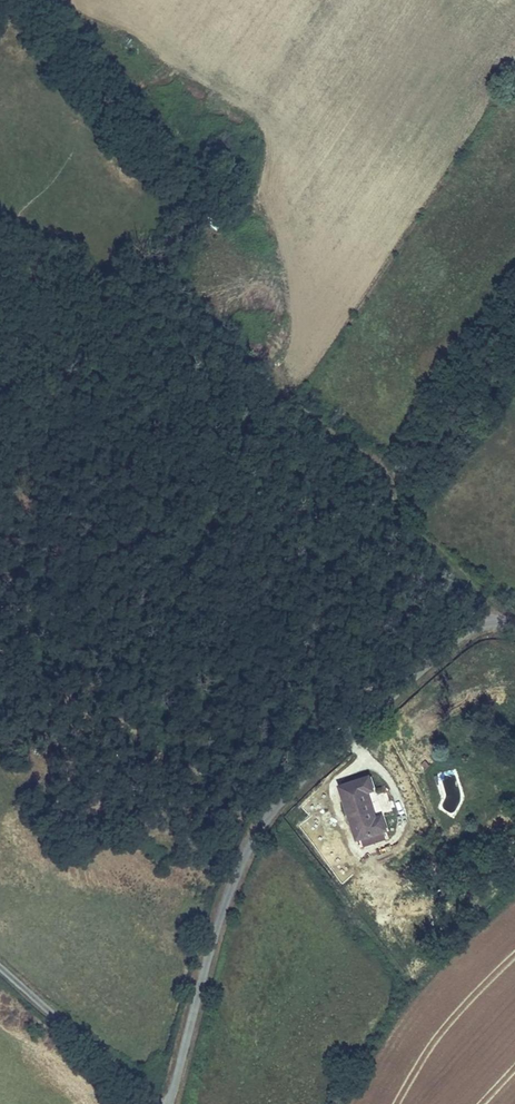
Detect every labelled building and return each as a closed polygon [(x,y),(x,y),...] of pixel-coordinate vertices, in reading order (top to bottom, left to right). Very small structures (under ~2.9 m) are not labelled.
[(371,775),(339,785),(356,842),(362,840),(365,849),(387,842),(384,833),(389,831),(384,815),(378,817),(371,793),(376,792),(371,775)] [(441,851),(447,858),(457,849),(450,842),(441,851)]
